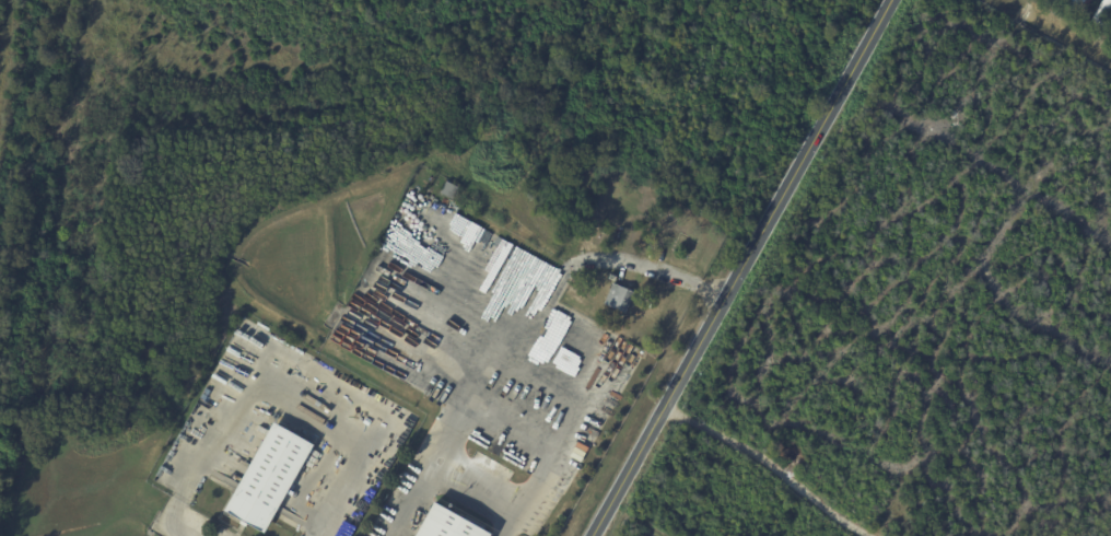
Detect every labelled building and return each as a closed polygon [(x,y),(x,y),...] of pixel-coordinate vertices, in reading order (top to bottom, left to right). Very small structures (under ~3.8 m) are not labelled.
[(1066,10),(1071,0),(1084,0),(1076,15),(1066,10)] [(1090,22),(1102,0),(1110,0),(1110,8),(1099,26),(1090,22)] [(444,193),(449,182),(461,187),(456,199),(444,193)] [(493,281),(454,262),(438,296),(450,302),(449,303),(476,316),(493,281)] [(606,304),(615,283),(635,292),(627,313),(606,304)] [(596,324),(565,307),(559,318),(590,335),(596,324)] [(274,517),(265,535),(224,513),(272,426),(313,448),(274,517)] [(491,534),(490,535),(416,535),(435,502),(491,534)]
